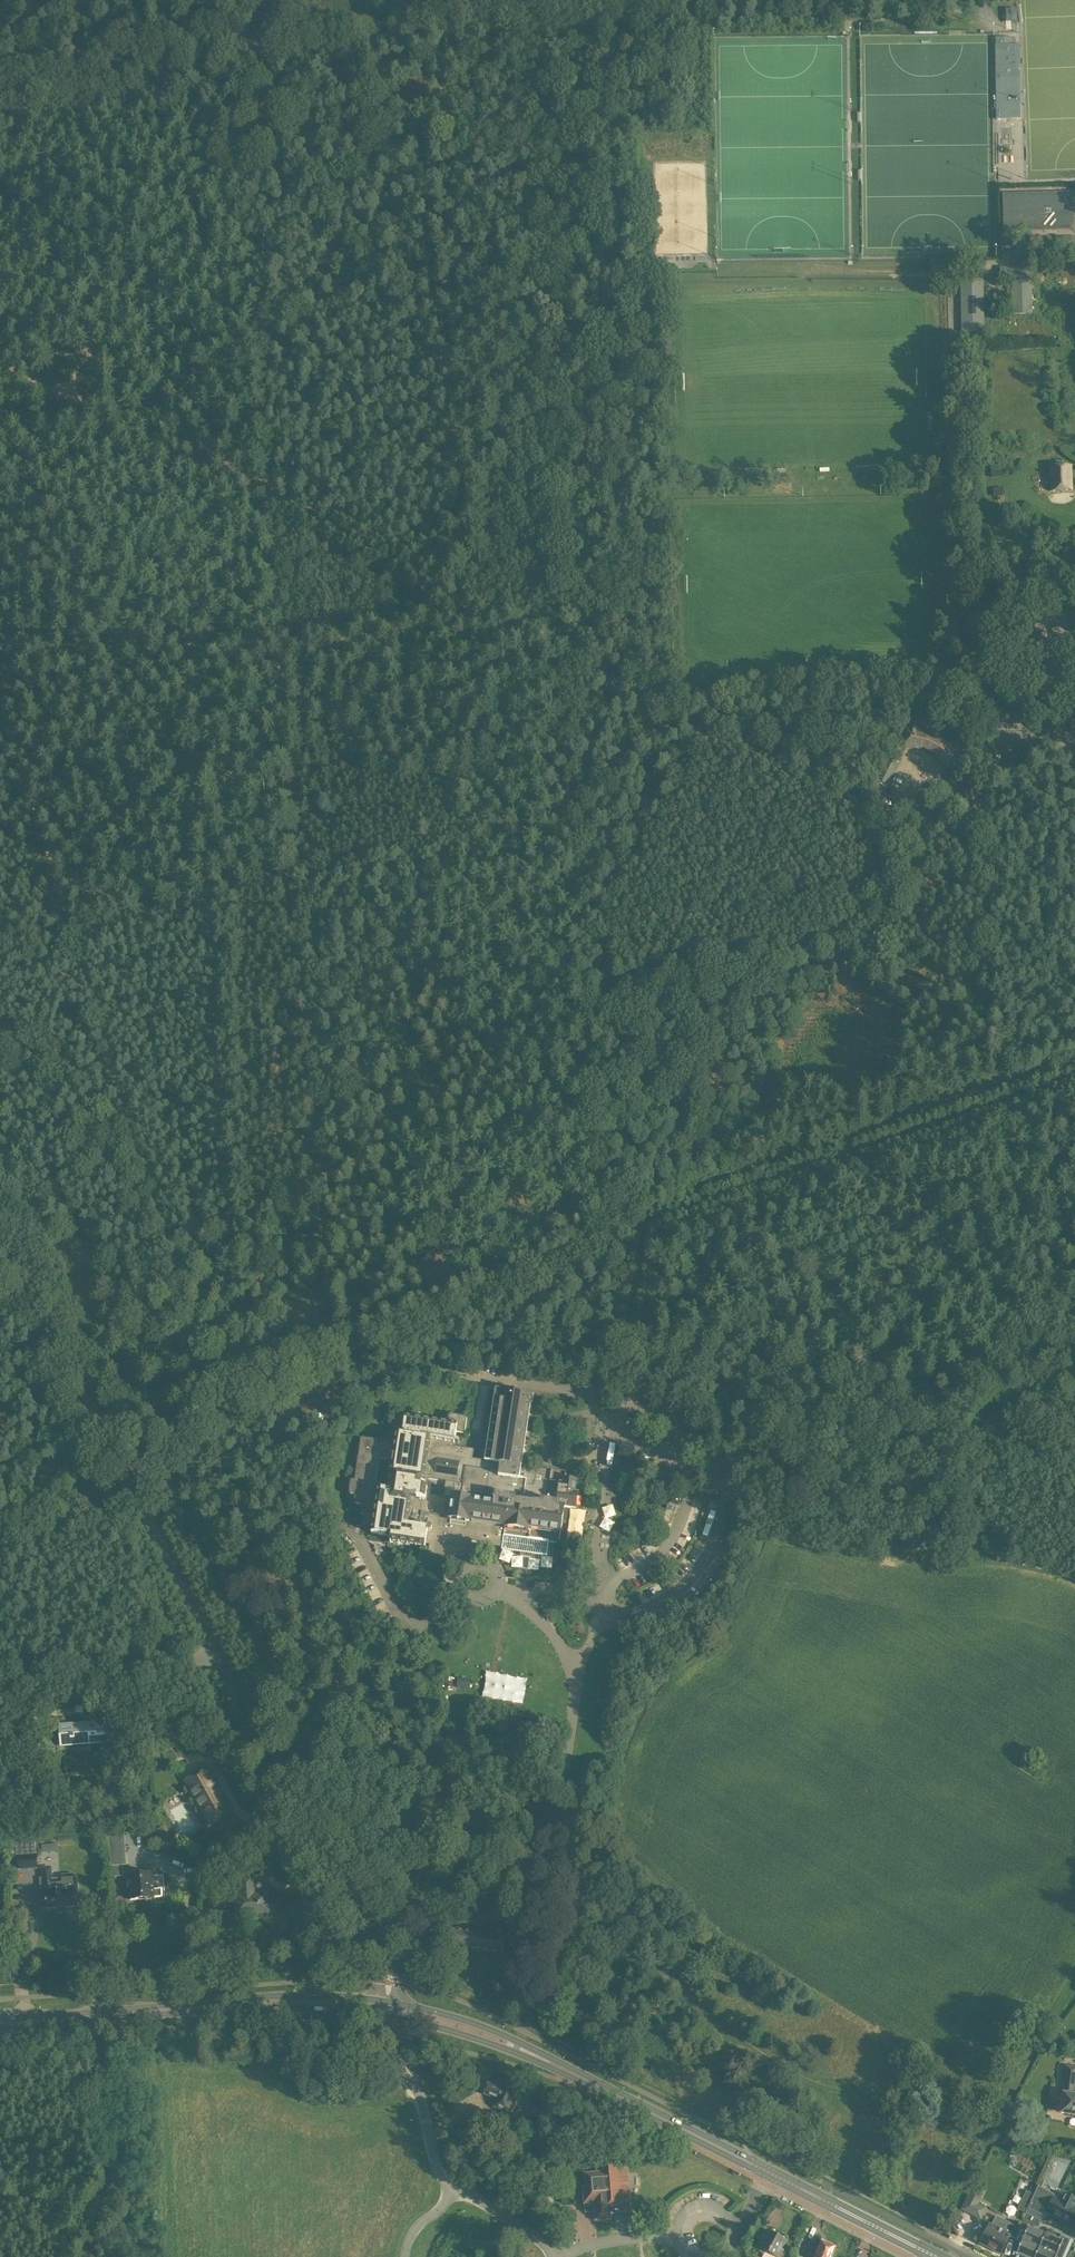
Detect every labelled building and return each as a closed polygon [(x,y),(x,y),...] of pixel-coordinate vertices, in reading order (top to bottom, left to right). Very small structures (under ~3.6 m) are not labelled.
[(996,45),(997,120),(1016,119),(1016,110),(1017,104),(1017,97),(1016,91),(1015,45),(1008,45),(1008,41),(996,42),(996,45)] [(1072,196),(1045,196),(1045,193),(1002,194),(1003,232),(1046,231),(1045,227),(1073,227),(1073,230),(1072,192),(1072,196)] [(929,270),(947,270),(952,270),(952,260),(928,260),(928,261),(929,270)] [(1012,268),(1000,269),(1000,276),(1012,275),(1014,314),(1031,314),(1030,267),(1012,268)] [(960,281),(962,333),(984,332),(983,281),(960,281)] [(991,476),(1002,475),(1001,463),(991,464),(991,476)] [(1049,468),(1050,491),(1071,490),(1071,467),(1049,468)] [(993,487),(994,502),(1006,502),(1006,486),(993,487)] [(985,707),(986,723),(1025,722),(1025,706),(985,707)] [(936,755),(935,757),(949,768),(959,757),(953,751),(957,746),(946,737),(942,741),(938,738),(934,736),(929,735),(931,727),(914,723),(912,732),(906,730),(903,745),(921,749),(922,747),(929,751),(936,755)] [(875,782),(886,788),(898,763),(888,757),(875,782)] [(969,803),(975,791),(962,785),(957,797),(969,803)] [(574,1492),(576,1481),(565,1479),(566,1472),(521,1466),(532,1395),(495,1389),(484,1460),(473,1458),(474,1449),(454,1446),(456,1432),(465,1434),(467,1418),(449,1415),(448,1423),(405,1417),(404,1420),(396,1419),(394,1434),(396,1435),(395,1443),(381,1441),(381,1444),(376,1443),(377,1440),(362,1438),(356,1481),(352,1480),(350,1495),(357,1496),(355,1504),(362,1505),(361,1514),(367,1515),(366,1520),(368,1522),(369,1524),(373,1524),(371,1533),(387,1535),(387,1533),(392,1534),(390,1542),(425,1549),(425,1546),(429,1547),(428,1553),(454,1557),(457,1533),(464,1534),(471,1535),(470,1541),(503,1546),(502,1551),(520,1553),(520,1556),(532,1558),(532,1555),(546,1557),(548,1542),(559,1544),(564,1507),(576,1508),(578,1493),(574,1492)] [(591,1419),(582,1419),(583,1435),(592,1435),(591,1419)] [(377,1541),(375,1549),(383,1550),(384,1542),(377,1541)] [(487,1671),(482,1697),(522,1705),(527,1679),(487,1671)] [(59,1724),(61,1744),(91,1742),(91,1744),(109,1742),(107,1725),(95,1726),(95,1721),(59,1724)] [(184,1780),(208,1824),(232,1811),(208,1767),(184,1780)] [(163,1843),(170,1839),(163,1826),(156,1830),(163,1843)] [(125,1832),(109,1833),(112,1878),(124,1876),(123,1866),(128,1866),(125,1832)] [(8,1859),(18,1859),(18,1869),(37,1868),(35,1836),(7,1839),(8,1859)] [(40,1882),(41,1901),(46,1900),(47,1909),(57,1908),(57,1909),(59,1912),(63,1911),(65,1909),(65,1907),(77,1907),(76,1893),(78,1893),(77,1877),(73,1874),(61,1875),(57,1879),(52,1880),(51,1869),(49,1867),(44,1867),(42,1870),(43,1882),(40,1882)] [(128,1880),(129,1890),(130,1890),(131,1900),(154,1899),(154,1898),(162,1897),(162,1889),(153,1889),(152,1874),(129,1875),(129,1880),(128,1880)] [(239,1893),(235,1894),(236,1915),(268,1913),(268,1910),(278,1910),(277,1899),(268,1900),(267,1892),(255,1892),(254,1875),(238,1876),(239,1893)] [(1067,2066),(1060,2112),(1074,2114),(1074,2067),(1067,2066)] [(483,2094),(491,2097),(492,2096),(498,2098),(495,2106),(507,2111),(507,2110),(512,2113),(516,2101),(512,2099),(515,2090),(504,2086),(502,2089),(488,2083),(483,2094)] [(512,2119),(506,2117),(503,2123),(509,2125),(512,2119)] [(585,2174),(586,2187),(583,2187),(584,2203),(586,2203),(587,2207),(591,2210),(594,2210),(595,2220),(611,2219),(610,2215),(614,2214),(614,2213),(631,2211),(626,2163),(600,2166),(600,2167),(597,2168),(597,2173),(585,2174)] [(1074,2207),(1074,2206),(1074,2199),(1064,2193),(1061,2200),(1054,2196),(1050,2203),(1034,2195),(1027,2208),(1044,2216),(1047,2211),(1053,2215),(1053,2216),(1074,2227),(1074,2207)] [(980,2218),(985,2208),(975,2203),(970,2213),(980,2218)] [(1040,2220),(1026,2213),(1022,2220),(1037,2227),(1040,2220)] [(979,2243),(1001,2254),(1010,2236),(1016,2239),(1021,2229),(1009,2223),(996,2216),(992,2225),(989,2223),(979,2243)] [(1062,2234),(1061,2234),(1059,2240),(1027,2227),(1016,2254),(1023,2256),(1065,2256),(1073,2239),(1062,2234)] [(781,2249),(785,2240),(784,2239),(785,2238),(779,2235),(779,2236),(771,2232),(769,2235),(761,2230),(756,2239),(760,2241),(756,2250),(760,2252),(761,2250),(775,2256),(782,2256),(785,2251),(781,2249)] [(835,2247),(820,2241),(814,2256),(831,2256),(835,2247)]
